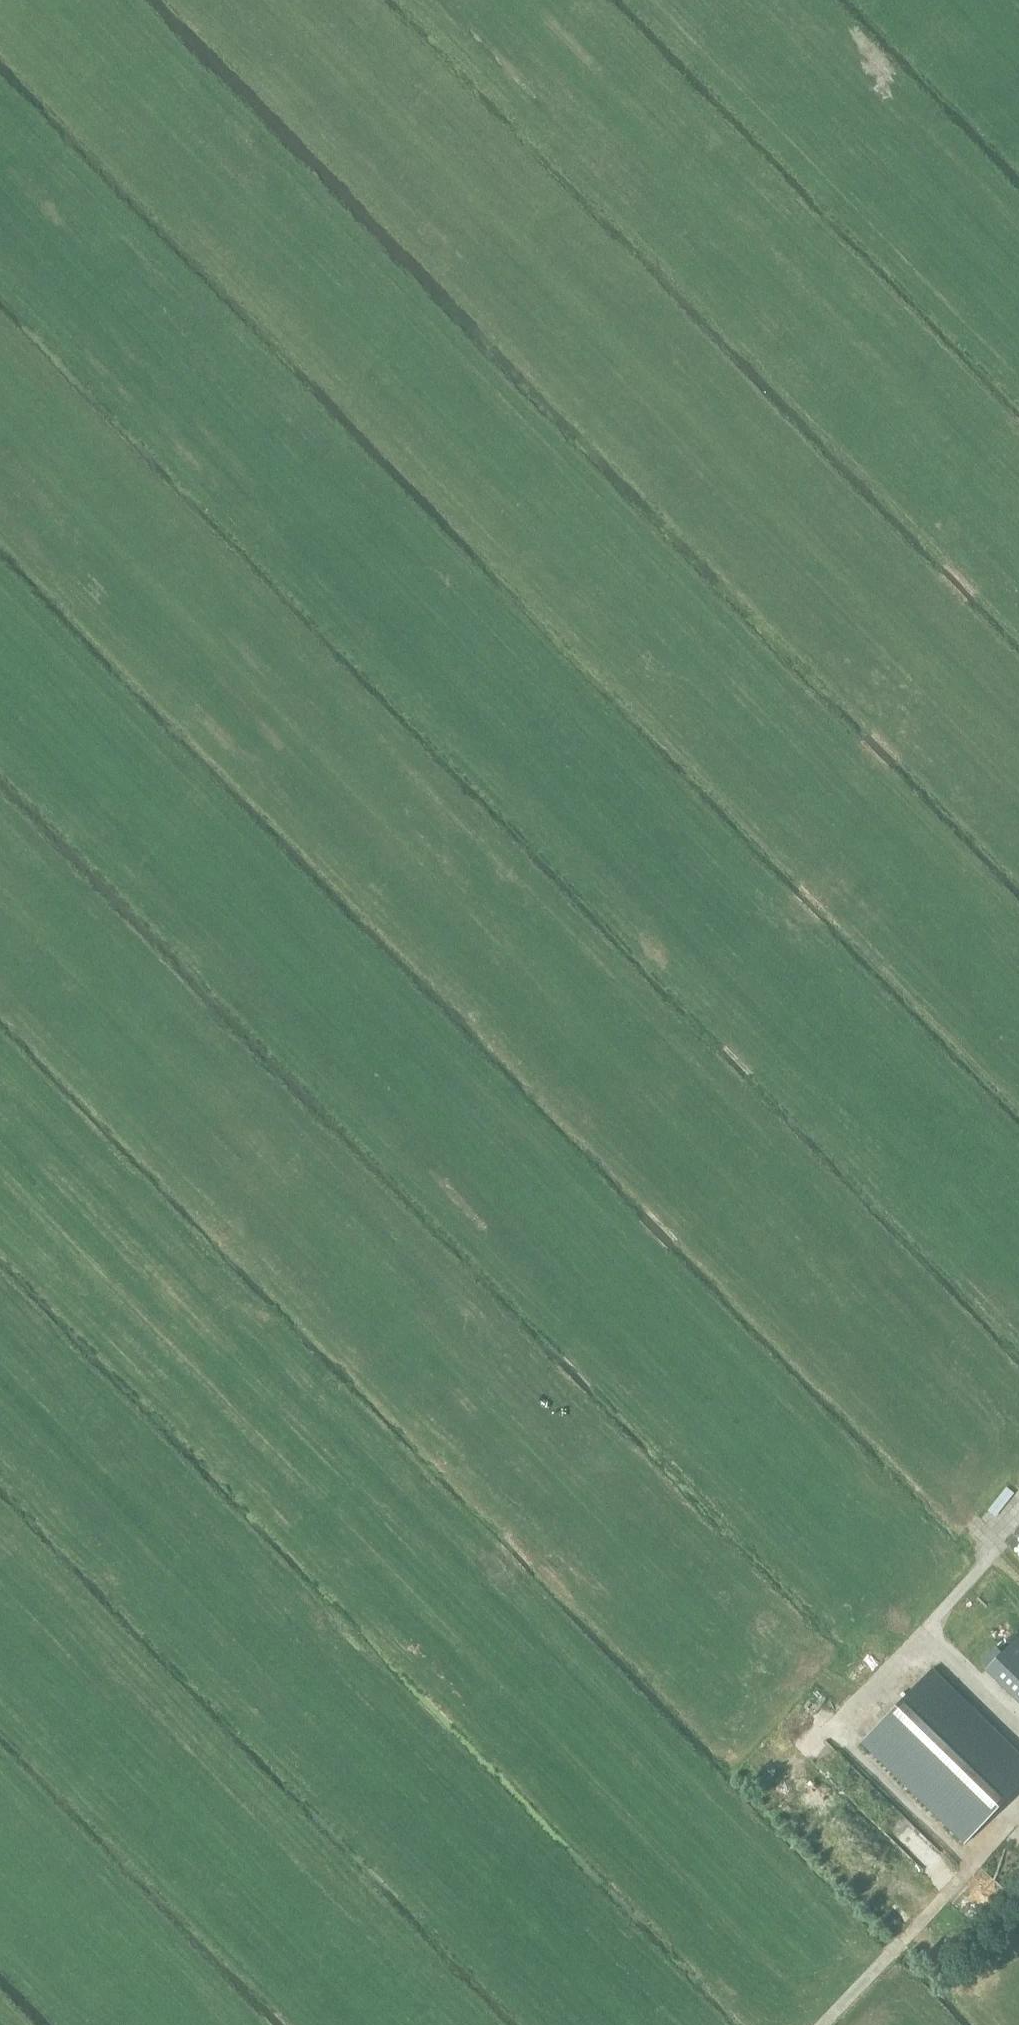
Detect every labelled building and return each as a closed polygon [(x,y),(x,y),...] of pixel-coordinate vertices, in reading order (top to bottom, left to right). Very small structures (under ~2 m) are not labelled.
[(1018,1702),(1018,1635),(986,1669),(1018,1702)] [(965,1843),(1018,1787),(1018,1753),(932,1668),(861,1741),(965,1843)]
